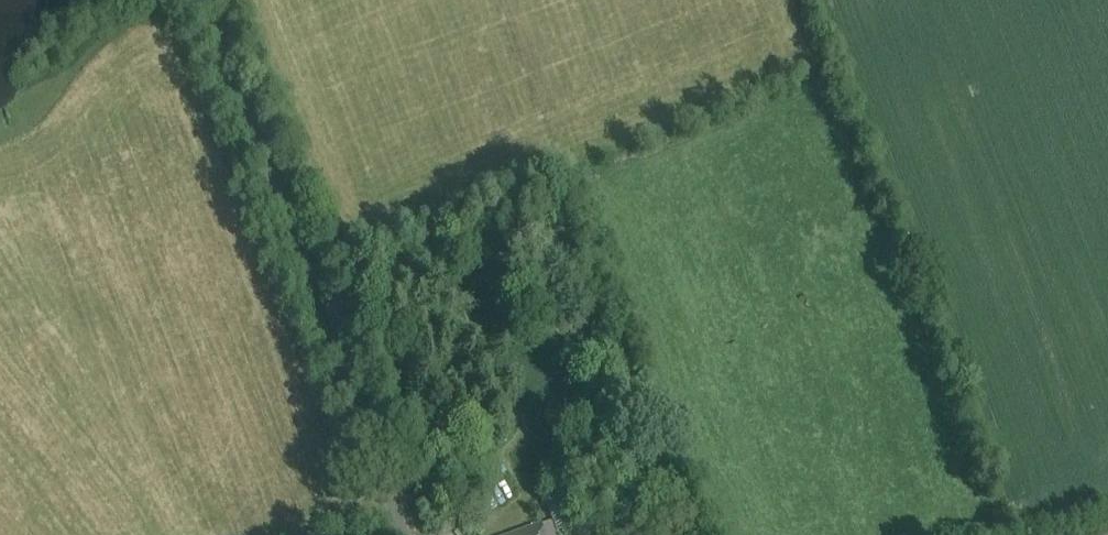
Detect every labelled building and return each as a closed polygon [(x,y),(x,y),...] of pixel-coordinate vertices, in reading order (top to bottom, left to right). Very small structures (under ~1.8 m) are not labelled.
[(542,526),(541,524),(509,534),(556,534),(552,523),(542,526)]
